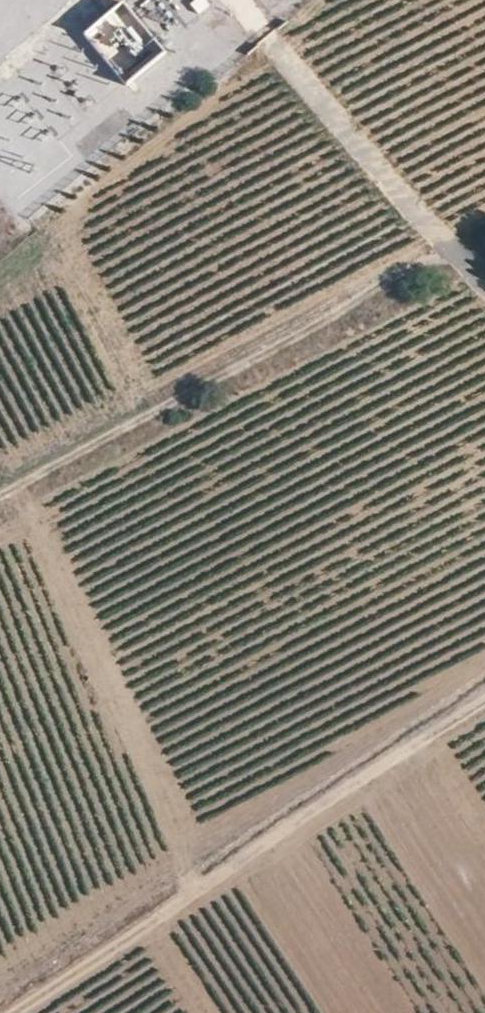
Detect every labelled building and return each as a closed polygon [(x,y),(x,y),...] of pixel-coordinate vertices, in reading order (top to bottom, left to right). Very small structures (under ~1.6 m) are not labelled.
[(127,0),(86,32),(130,89),(171,57),(127,0)]
